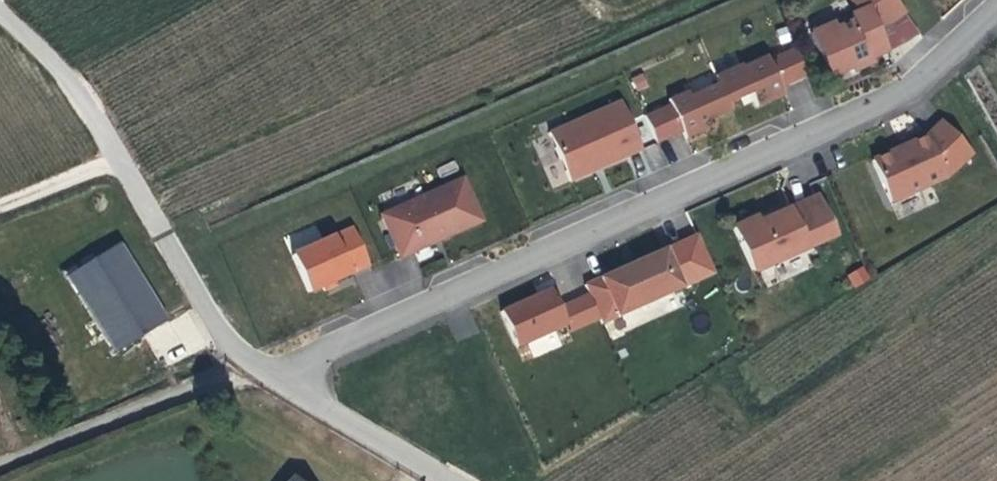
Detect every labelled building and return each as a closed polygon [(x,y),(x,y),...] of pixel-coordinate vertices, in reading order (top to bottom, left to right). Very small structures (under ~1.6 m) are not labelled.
[(849,13),(858,7),(853,0),(841,0),(849,13)] [(900,13),(891,0),(853,0),(858,7),(874,31),(900,13)] [(883,50),(874,31),(858,7),(849,13),(840,18),(843,23),(829,31),(826,25),(803,38),(827,78),(844,67),(849,65),(851,68),(883,50)] [(791,50),(773,58),(785,86),(803,77),(791,50)] [(710,79),(714,86),(723,106),(747,96),(752,109),(780,97),(776,89),(764,62),(762,58),(738,69),(737,67),(710,79)] [(773,58),(764,62),(776,89),(785,86),(773,58)] [(723,106),(714,86),(685,98),(683,94),(665,102),(667,107),(679,134),(682,141),(707,130),(704,123),(711,121),(726,114),(723,106)] [(545,136),(566,184),(590,173),(588,170),(596,166),(598,170),(638,152),(617,104),(545,136)] [(670,138),(679,134),(667,107),(658,111),(670,138)] [(653,146),(670,138),(658,111),(641,118),(653,146)] [(900,149),(869,164),(886,205),(941,179),(967,154),(938,124),(923,138),(900,149)] [(458,180),(377,218),(397,260),(430,245),(429,242),(438,238),(439,241),(478,223),(458,180)] [(753,219),(730,229),(749,271),(829,235),(813,198),(780,213),(756,224),(753,219)] [(354,227),(296,252),(314,292),(371,267),(354,227)] [(116,245),(64,277),(112,353),(163,321),(116,245)] [(599,326),(678,289),(660,251),(619,270),(581,288),(599,326)] [(858,270),(844,279),(851,290),(865,281),(858,270)] [(553,288),(505,309),(521,345),(569,324),(553,288)]
